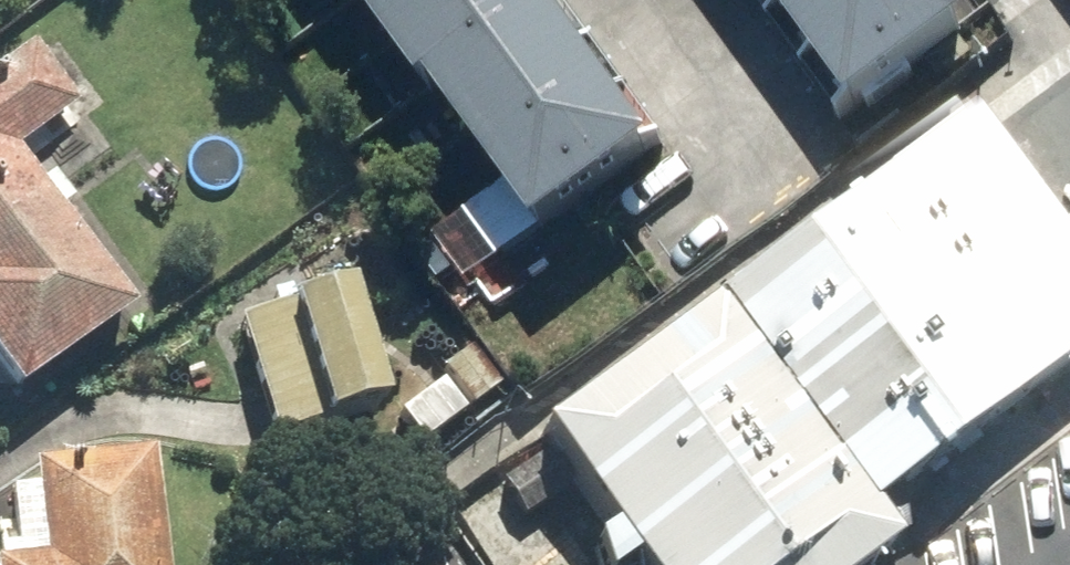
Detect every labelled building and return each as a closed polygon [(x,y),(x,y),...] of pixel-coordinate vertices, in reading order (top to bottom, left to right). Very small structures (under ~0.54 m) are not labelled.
[(13,0),(0,0),(0,10),(13,0)] [(533,252),(650,168),(528,0),(337,0),(417,111),(426,105),(533,252)] [(848,132),(967,46),(933,0),(752,0),(848,132)] [(13,405),(132,318),(14,157),(76,112),(30,50),(0,71),(0,387),(13,405)] [(971,130),(718,322),(865,513),(1069,357),(1069,259),(971,130)] [(377,424),(344,299),(235,327),(268,453),(377,424)] [(718,322),(543,455),(629,564),(881,564),(896,554),(865,513),(718,322)] [(148,458),(29,470),(39,564),(160,564),(148,458)]
